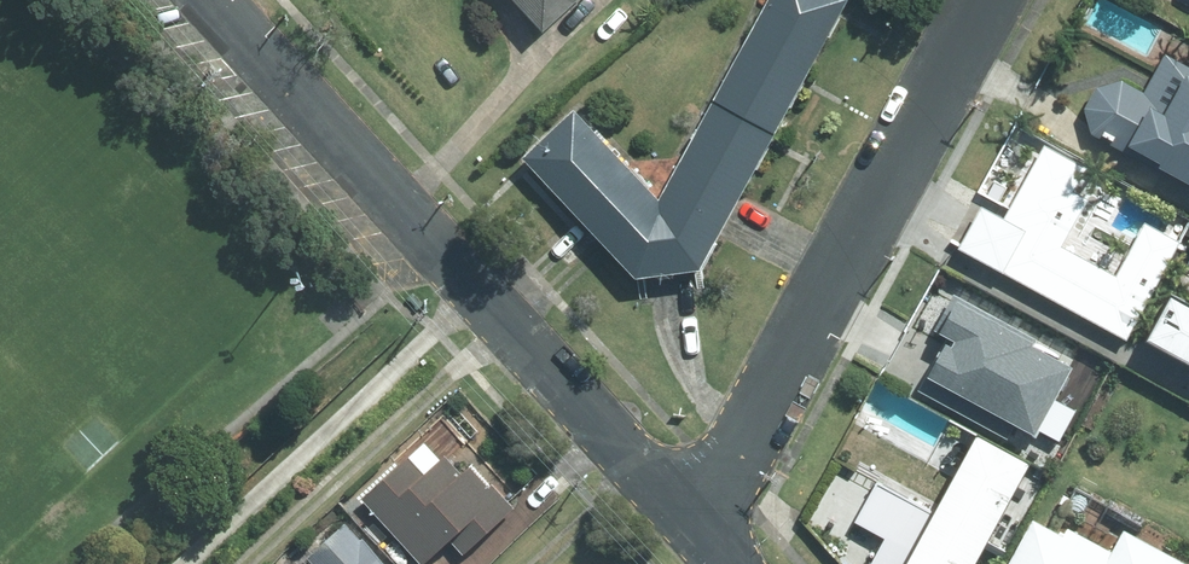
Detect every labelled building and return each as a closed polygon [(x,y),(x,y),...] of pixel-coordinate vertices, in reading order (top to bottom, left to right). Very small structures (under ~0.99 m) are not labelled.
[(549,34),(586,0),(518,0),(549,34)] [(579,110),(534,151),(645,274),(713,266),(855,0),(771,0),(663,203),(579,110)] [(1093,124),(1188,175),(1188,63),(1168,52),(1147,91),(1128,77),(1100,83),(1089,103),(1093,124)] [(1077,165),(1043,147),(1004,218),(981,206),(957,249),(1130,341),(1183,243),(1143,221),(1114,274),(1062,246),(1087,201),(1064,189),(1077,165)] [(1171,294),(1146,339),(1188,363),(1188,304),(1171,294)] [(1070,368),(949,301),(934,330),(950,339),(929,375),(1034,433),(1070,368)] [(433,431),(363,498),(427,563),(461,563),(513,514),(433,431)] [(1031,465),(978,436),(970,450),(967,449),(966,446),(964,445),(961,444),(959,444),(957,444),(955,445),(953,447),(952,449),(952,451),(953,454),(954,456),(956,457),(958,458),(961,458),(964,460),(934,515),(877,483),(856,520),(888,538),(873,563),(976,563),(1031,465)] [(1037,517),(1013,563),(1188,563),(1188,561),(1126,529),(1116,548),(1071,525),(1067,533),(1037,517)] [(364,522),(321,558),(326,563),(399,563),(364,522)]
